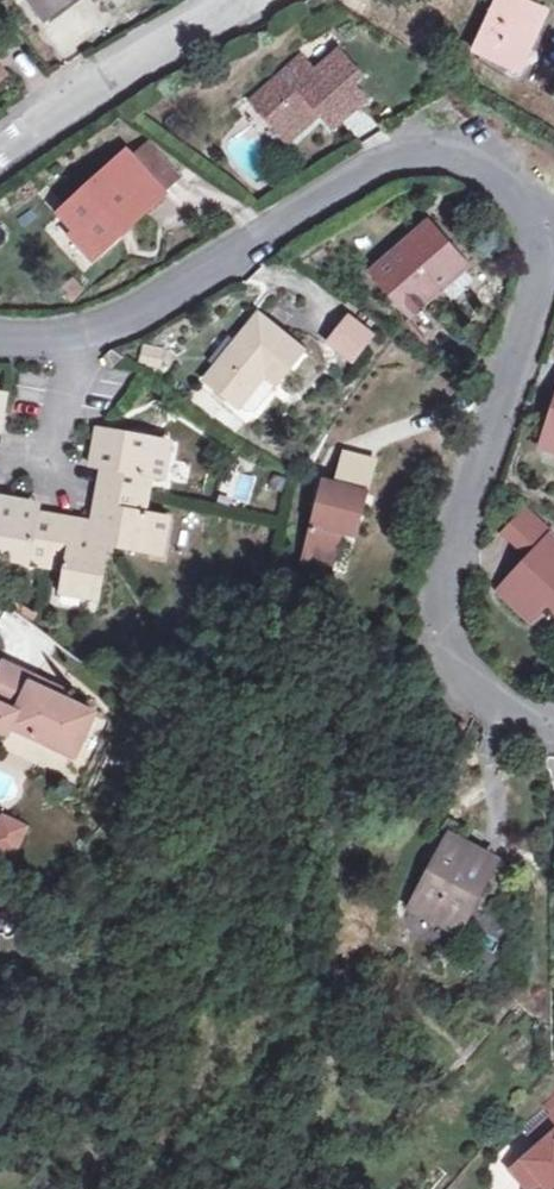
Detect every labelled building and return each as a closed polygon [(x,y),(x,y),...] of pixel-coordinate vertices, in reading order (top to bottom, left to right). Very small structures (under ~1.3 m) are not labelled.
[(72,0),(32,0),(46,18),(72,0)] [(344,3),(363,13),(371,0),(346,0),(344,3)] [(517,0),(502,0),(477,53),(520,71),(546,13),(517,0)] [(275,111),(267,118),(290,144),(325,114),(337,129),(364,106),(349,87),(359,78),(340,55),(317,73),(305,60),(263,96),(275,111)] [(255,103),(267,118),(275,111),(263,96),(255,103)] [(150,134),(127,150),(158,192),(180,176),(150,134)] [(158,192),(127,150),(54,200),(86,243),(158,192)] [(438,279),(457,253),(458,251),(413,218),(369,279),(415,311),(438,279)] [(469,262),(457,253),(438,279),(453,289),(458,287),(472,268),(469,262)] [(363,368),(383,335),(351,315),(331,348),(363,368)] [(208,394),(244,417),(254,403),(267,412),(302,359),(253,326),(208,394)] [(167,372),(171,351),(149,347),(145,368),(167,372)] [(254,403),(244,417),(258,426),(267,412),(254,403)] [(12,534),(10,545),(50,548),(65,550),(63,575),(82,576),(84,567),(103,569),(107,525),(114,526),(153,530),(155,511),(164,512),(166,491),(141,489),(142,474),(144,457),(152,458),(156,436),(147,435),(149,416),(88,410),(85,449),(97,451),(94,470),(90,504),(55,501),(34,498),(18,497),(18,488),(0,486),(0,532),(12,534)] [(342,501),(337,500),(313,553),(343,567),(352,547),(348,545),(360,520),(376,527),(410,457),(380,442),(366,472),(357,468),(342,501)] [(18,497),(34,498),(35,489),(18,488),(18,497)] [(550,548),(509,609),(544,633),(553,619),(553,551),(550,548)] [(39,672),(8,655),(0,670),(0,723),(9,729),(14,722),(74,755),(96,713),(64,694),(35,677),(39,672)] [(67,687),(39,672),(35,677),(64,694),(67,687)] [(16,818),(0,849),(29,863),(45,832),(16,818)] [(463,937),(500,867),(454,843),(417,913),(463,937)] [(553,1140),(553,1121),(534,1137),(543,1149),(553,1140)] [(543,1149),(514,1173),(523,1184),(526,1181),(533,1188),(553,1188),(553,1140),(543,1149)]
